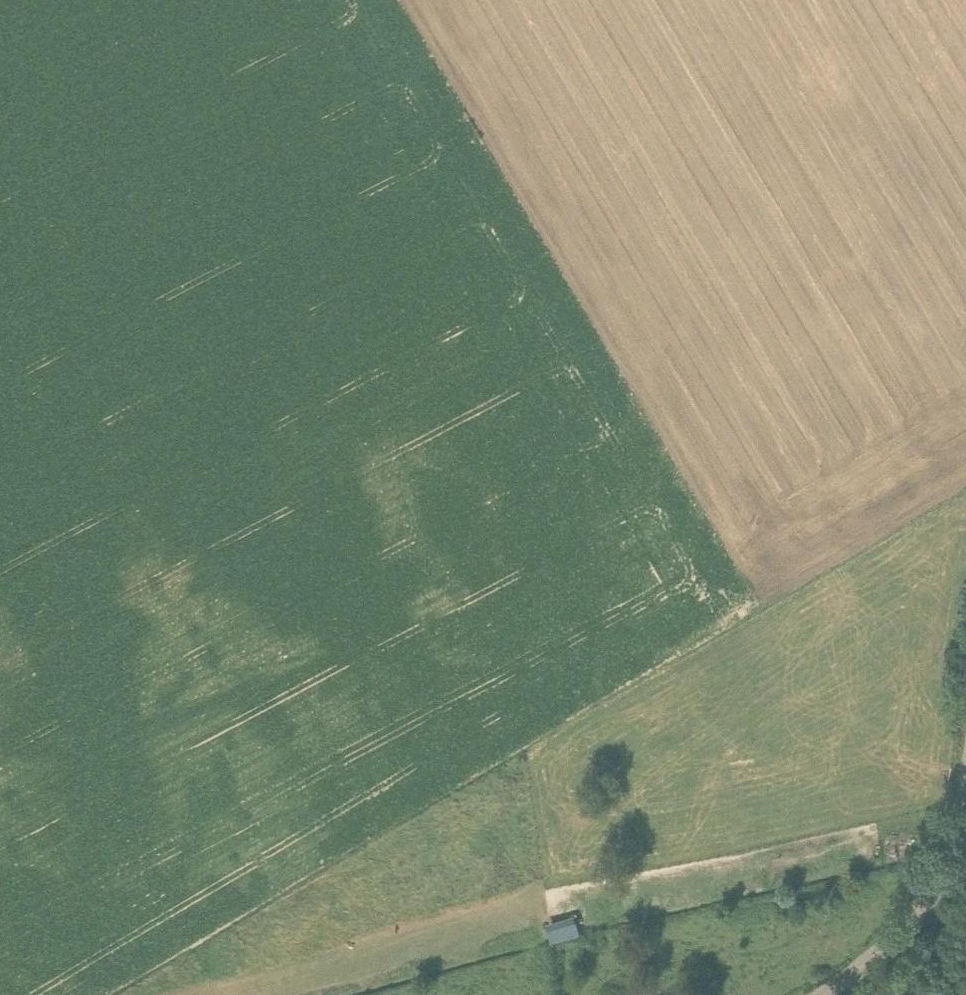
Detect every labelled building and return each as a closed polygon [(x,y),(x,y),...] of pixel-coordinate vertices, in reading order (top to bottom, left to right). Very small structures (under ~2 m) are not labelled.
[(554,939),(582,931),(577,913),(549,920),(554,939)]
